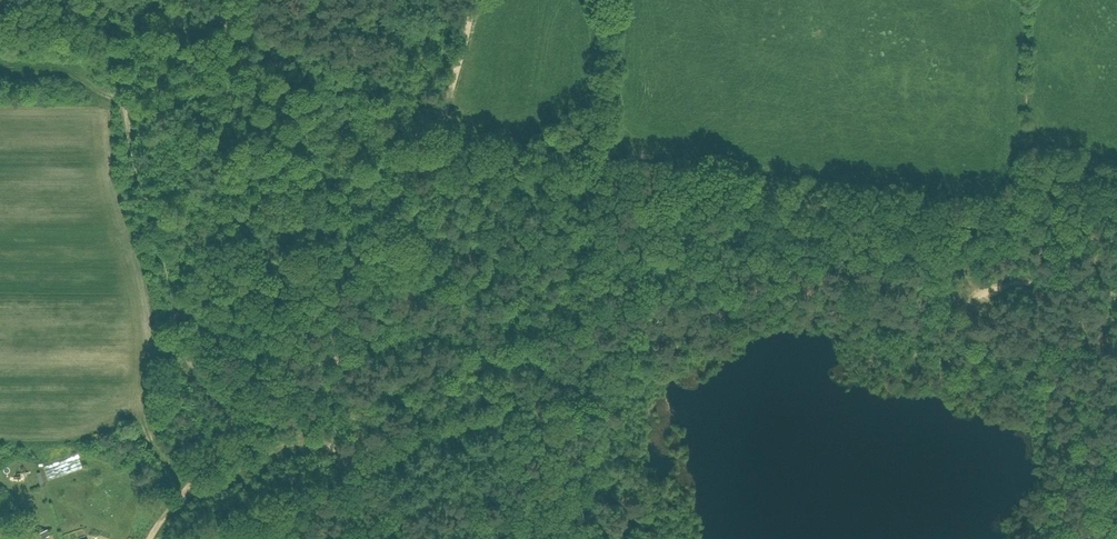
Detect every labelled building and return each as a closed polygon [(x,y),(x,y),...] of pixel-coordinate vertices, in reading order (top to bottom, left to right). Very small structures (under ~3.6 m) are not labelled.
[(49,535),(47,529),(32,534),(34,538),(47,538),(46,536),(49,535)]
